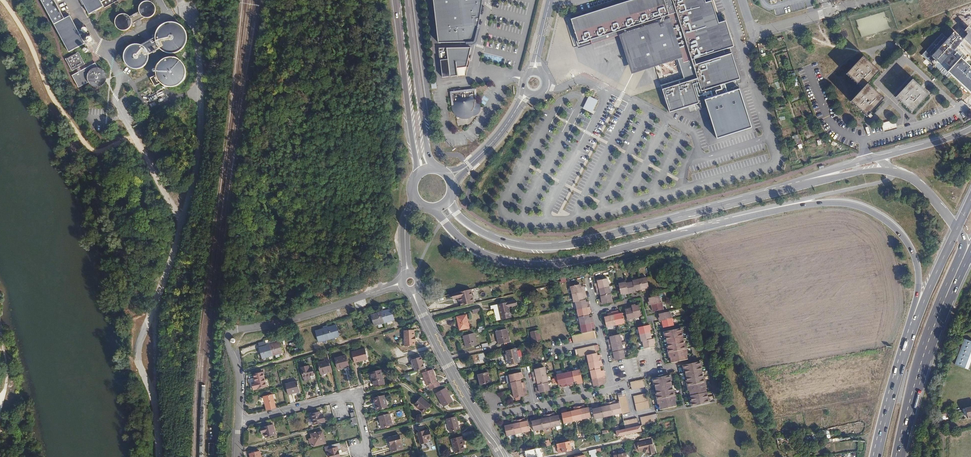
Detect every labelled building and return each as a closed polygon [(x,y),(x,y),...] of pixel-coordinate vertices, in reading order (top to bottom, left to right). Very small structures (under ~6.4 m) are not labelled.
[(69,52),(85,44),(82,39),(70,16),(64,19),(54,0),(41,0),(69,52)] [(89,14),(104,7),(101,2),(105,0),(81,0),(89,14)] [(437,45),(464,44),(464,45),(470,45),(472,45),(472,44),(473,43),(473,42),(476,31),(477,24),(479,9),(480,0),(432,0),(437,45)] [(580,46),(618,34),(625,54),(631,73),(655,65),(662,87),(669,112),(688,106),(690,113),(707,107),(711,122),(716,138),(751,127),(740,87),(737,79),(740,78),(731,52),(698,62),(697,56),(733,45),(725,19),(718,21),(711,0),(709,0),(705,1),(705,0),(626,0),(581,14),(571,17),(580,46)] [(131,27),(131,25),(145,18),(146,18),(148,18),(149,18),(152,16),(154,15),(155,12),(156,10),(156,8),(155,6),(154,4),(152,3),(151,2),(150,1),(148,1),(146,1),(144,1),(143,2),(141,3),(139,6),(139,7),(139,9),(139,12),(130,17),(128,15),(126,14),(124,14),(122,14),(120,14),(119,15),(117,16),(116,19),(115,20),(115,22),(115,24),(116,26),(116,27),(118,28),(119,29),(120,30),(122,30),(125,30),(126,30),(128,29),(130,28),(131,27)] [(155,37),(141,45),(140,45),(138,44),(135,44),(131,45),(130,46),(129,46),(126,49),(125,51),(124,53),(123,56),(124,59),(124,61),(126,64),(128,66),(129,67),(132,69),(134,69),(137,69),(139,69),(142,68),(143,67),(145,66),(146,64),(148,61),(149,59),(149,57),(149,55),(153,52),(154,53),(157,52),(156,51),(160,49),(161,50),(164,52),(166,53),(168,53),(171,53),(173,53),(176,53),(178,52),(179,51),(181,50),(183,48),(184,47),(186,44),(186,42),(187,39),(187,36),(186,33),(186,31),(184,29),(183,27),(180,24),(178,23),(175,22),(172,22),(168,22),(165,23),(162,24),(160,26),(159,28),(157,30),(156,32),(156,35),(155,37)] [(970,33),(967,36),(962,31),(949,43),(944,39),(924,59),(949,84),(969,63),(959,53),(965,46),(961,43),(963,42),(970,50),(970,33)] [(90,34),(82,39),(85,44),(86,46),(90,44),(91,45),(93,43),(93,42),(94,41),(90,34)] [(469,49),(438,50),(441,79),(456,77),(456,70),(465,69),(469,49)] [(150,78),(155,87),(161,83),(164,86),(168,88),(169,87),(172,88),(174,87),(178,86),(182,83),(185,80),(186,76),(186,72),(186,70),(186,67),(185,65),(183,63),(182,62),(179,59),(175,57),(173,57),(171,57),(168,58),(166,58),(164,59),(161,62),(158,65),(156,71),(156,73),(156,75),(150,78)] [(880,73),(864,59),(848,76),(863,91),(851,104),(867,118),(885,100),(869,85),(880,73)] [(98,68),(95,63),(81,70),(82,72),(79,73),(77,70),(74,71),(75,74),(72,75),(78,88),(88,82),(93,80),(94,80),(95,81),(96,82),(97,83),(101,81),(102,77),(100,73),(99,73),(100,71),(98,68)] [(100,68),(98,68),(100,71),(99,73),(100,73),(102,77),(101,81),(97,83),(96,82),(95,81),(94,80),(93,80),(88,82),(89,83),(91,85),(92,86),(94,87),(97,87),(100,87),(101,86),(103,85),(105,84),(106,82),(107,79),(107,77),(107,75),(106,73),(104,70),(102,69),(100,68)] [(929,99),(913,83),(896,101),(912,116),(929,99)] [(474,104),(473,91),(450,93),(451,106),(452,111),(454,114),(457,116),(461,117),(465,117),(469,115),(471,114),(472,115),(477,111),(477,109),(475,104),(474,104)] [(147,100),(148,102),(162,95),(161,92),(147,100)] [(593,114),(599,101),(589,96),(583,109),(593,114)] [(884,131),(897,128),(895,120),(882,123),(884,131)] [(648,288),(646,278),(632,281),(632,282),(626,284),(625,281),(621,282),(621,283),(618,284),(621,294),(624,294),(625,295),(634,293),(634,291),(641,290),(642,291),(645,290),(645,289),(648,288)] [(612,303),(607,279),(597,281),(597,284),(595,285),(597,295),(600,295),(601,299),(598,300),(600,305),(612,303)] [(572,336),(572,337),(574,344),(597,338),(595,331),(592,332),(592,329),(594,329),(592,318),(589,319),(588,314),(591,314),(589,302),(586,303),(585,301),(584,301),(583,299),(586,298),(584,287),(581,288),(580,285),(571,288),(574,303),(576,303),(582,334),(572,336)] [(459,302),(460,306),(472,303),(473,303),(470,289),(452,293),(453,299),(457,298),(459,298),(459,302)] [(664,310),(661,296),(650,298),(651,302),(650,302),(651,305),(652,308),(653,308),(654,312),(664,310)] [(517,303),(516,299),(491,305),(491,308),(494,307),(497,320),(511,317),(509,306),(517,303)] [(642,314),(639,304),(636,305),(636,303),(632,304),(633,306),(629,306),(629,308),(626,309),(628,319),(639,316),(639,315),(642,314)] [(391,309),(381,312),(384,323),(388,322),(389,324),(393,323),(392,320),(394,320),(391,309)] [(618,314),(618,311),(607,313),(608,316),(604,317),(606,326),(624,322),(622,313),(618,314)] [(670,314),(670,311),(660,314),(661,317),(660,317),(660,321),(662,320),(663,324),(664,324),(665,327),(674,326),(672,314),(670,314)] [(384,323),(381,312),(371,315),(375,325),(378,325),(379,327),(382,326),(382,323),(384,323)] [(469,327),(466,315),(457,317),(460,329),(469,327)] [(645,348),(655,345),(655,342),(656,342),(655,338),(652,338),(650,328),(651,327),(650,324),(639,326),(643,345),(644,345),(645,348)] [(326,328),(329,339),(334,337),(335,339),(338,339),(338,336),(340,336),(336,325),(326,328)] [(533,341),(542,339),(539,327),(536,328),(536,330),(531,331),(533,341)] [(319,341),(329,339),(326,328),(316,331),(319,341)] [(499,344),(509,342),(506,328),(495,331),(499,344)] [(688,359),(681,328),(666,332),(673,363),(688,359)] [(414,330),(404,330),(405,345),(415,345),(414,330)] [(476,345),(474,333),(464,335),(467,347),(476,345)] [(611,355),(612,360),(624,357),(619,333),(609,335),(610,338),(607,339),(610,350),(613,350),(613,354),(611,355)] [(966,369),(970,356),(970,340),(964,337),(960,346),(958,345),(954,354),(957,355),(953,364),(966,369)] [(269,345),(273,355),(276,354),(277,357),(279,356),(279,354),(283,352),(280,341),(274,343),(269,345)] [(265,342),(259,344),(263,358),(273,355),(269,345),(267,345),(265,342)] [(587,355),(594,385),(605,383),(604,380),(606,380),(604,369),(602,369),(601,365),(602,365),(600,355),(598,355),(598,352),(597,352),(595,346),(575,350),(577,357),(587,355)] [(368,358),(365,348),(352,351),(355,362),(368,358)] [(520,364),(516,349),(506,352),(509,366),(520,364)] [(350,366),(347,354),(336,357),(339,368),(350,366)] [(333,370),(328,355),(325,356),(326,360),(319,362),(322,373),(333,370)] [(416,372),(426,369),(424,363),(422,357),(413,360),(416,372)] [(693,406),(709,402),(700,361),(683,364),(693,406)] [(309,369),(308,366),(301,368),(305,381),(309,380),(309,377),(314,375),(312,368),(309,369)] [(550,390),(545,367),(536,369),(536,371),(533,372),(536,383),(539,383),(539,387),(537,387),(538,393),(550,390)] [(385,382),(382,368),(371,371),(373,377),(374,379),(371,380),(372,385),(385,382)] [(432,389),(442,386),(440,381),(438,382),(435,369),(424,372),(428,385),(430,385),(432,389)] [(583,382),(581,370),(557,375),(559,384),(562,384),(562,387),(573,385),(573,381),(578,381),(578,383),(583,382)] [(490,382),(488,372),(478,375),(481,384),(484,384),(484,386),(487,385),(487,383),(490,382)] [(524,377),(523,372),(510,375),(515,398),(525,396),(525,393),(528,393),(526,382),(522,383),(522,378),(524,377)] [(268,386),(265,375),(255,378),(258,389),(268,386)] [(677,406),(670,375),(654,378),(661,409),(677,406)] [(300,391),(297,381),(285,384),(288,395),(300,391)] [(646,388),(645,381),(632,384),(633,390),(646,388)] [(454,401),(447,388),(438,393),(446,406),(454,401)] [(623,393),(618,394),(620,403),(621,404),(623,413),(623,415),(631,413),(626,391),(623,391),(623,393)] [(387,406),(384,393),(373,396),(377,408),(387,406)] [(430,403),(420,394),(413,402),(423,411),(430,403)] [(651,409),(648,394),(635,397),(638,412),(651,409)] [(263,397),(267,411),(275,408),(272,395),(263,397)] [(621,404),(620,403),(617,404),(616,400),(606,403),(607,406),(600,408),(599,404),(594,405),(597,418),(623,413),(621,404)] [(587,407),(587,404),(575,407),(576,410),(570,411),(569,408),(564,409),(567,422),(593,416),(591,406),(587,407)] [(964,419),(970,417),(970,407),(962,409),(964,419)] [(320,415),(319,412),(312,414),(314,424),(325,421),(323,414),(320,415)] [(392,423),(389,412),(379,415),(382,426),(392,423)] [(563,425),(561,415),(558,416),(557,413),(547,415),(547,418),(540,419),(540,417),(535,418),(537,430),(563,425)] [(643,425),(660,421),(658,414),(641,418),(643,425)] [(460,430),(456,416),(446,418),(450,432),(460,430)] [(534,430),(532,420),(529,420),(529,417),(517,420),(518,423),(514,424),(513,421),(507,422),(511,435),(534,430)] [(638,419),(625,422),(626,428),(640,425),(638,419)] [(276,435),(273,425),(260,428),(262,435),(265,434),(266,438),(276,435)] [(431,438),(429,429),(418,432),(422,443),(428,441),(427,439),(431,438)] [(326,442),(322,431),(311,434),(314,445),(326,442)] [(403,447),(399,433),(389,436),(392,445),(391,445),(392,449),(403,447)] [(595,445),(603,443),(601,434),(593,436),(595,445)] [(465,439),(463,436),(453,438),(456,451),(466,449),(463,440),(465,439)] [(576,443),(575,440),(558,444),(560,453),(572,450),(571,447),(574,446),(573,443),(576,443)] [(656,453),(653,440),(638,443),(640,451),(646,450),(646,452),(648,453),(650,453),(650,455),(656,453)] [(337,447),(328,449),(330,456),(339,456),(337,447)] [(591,456),(598,456),(597,452),(602,451),(601,448),(590,450),(591,456)]
